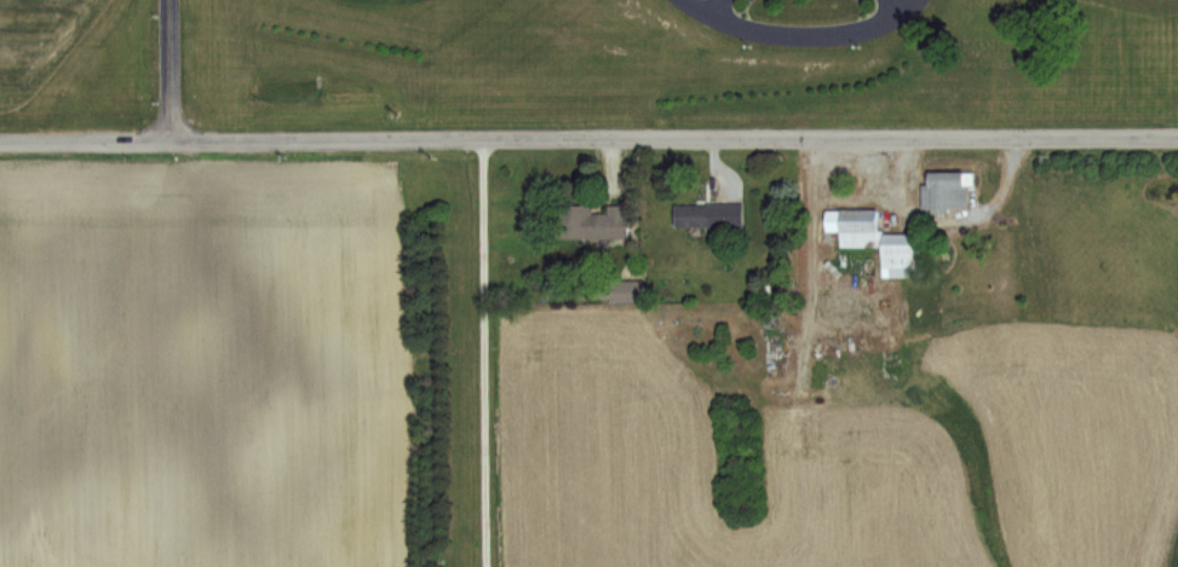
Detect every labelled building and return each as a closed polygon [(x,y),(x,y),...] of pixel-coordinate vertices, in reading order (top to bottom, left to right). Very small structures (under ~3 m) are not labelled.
[(933,173),(975,173),(975,208),(926,207),(926,184),(933,184),(933,173)] [(677,202),(722,202),(722,227),(677,227),(677,202)] [(609,204),(630,204),(630,238),(558,237),(558,203),(594,203),(594,212),(609,212),(609,204)] [(831,208),(883,208),(881,244),(843,243),(843,232),(831,231),(831,208)] [(924,231),(924,267),(886,267),(886,231),(924,231)] [(613,279),(647,279),(647,300),(613,300),(613,279)]
